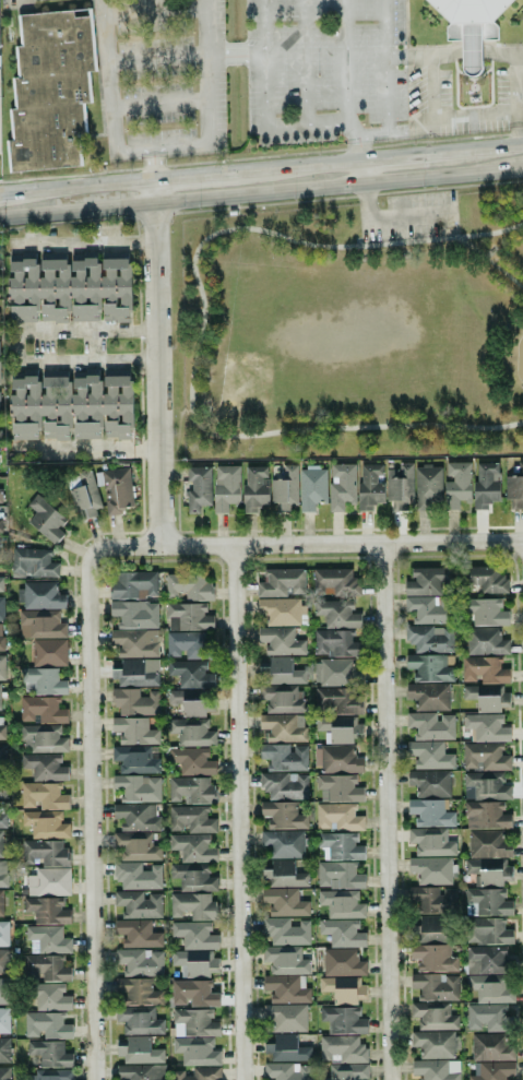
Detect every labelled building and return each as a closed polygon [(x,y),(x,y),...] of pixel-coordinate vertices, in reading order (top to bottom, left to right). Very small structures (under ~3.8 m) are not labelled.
[(451,23),(446,27),(446,41),(462,40),(463,76),(477,75),(482,70),(481,40),(498,40),(497,26),(493,22),(514,0),(427,0),(451,23)] [(9,171),(80,165),(77,134),(85,134),(83,103),(92,102),(89,69),(96,68),(91,9),(74,10),(18,15),(20,46),(15,46),(17,77),(12,78),(14,109),(9,109),(12,140),(7,140),(9,171)] [(8,322),(37,322),(37,321),(100,321),(131,321),(131,259),(99,258),(99,253),(71,253),(71,264),(66,264),(66,253),(40,253),(40,263),(35,263),(35,253),(10,253),(10,275),(9,275),(8,322)] [(11,378),(12,387),(16,390),(9,400),(10,414),(13,416),(13,439),(34,439),(43,426),(43,439),(66,439),(73,427),(73,438),(96,438),(104,425),(104,438),(133,438),(132,369),(103,369),(103,381),(99,378),(99,370),(70,370),(42,370),(42,384),(37,380),(37,369),(23,369),(24,378),(11,378)] [(515,461),(514,475),(505,475),(505,499),(515,499),(515,506),(522,506),(522,461),(515,461)] [(414,508),(413,462),(399,463),(399,468),(385,469),(386,500),(396,500),(396,508),(414,508)] [(471,462),(446,462),(446,479),(444,479),(445,509),(459,509),(459,502),(471,502),(471,462)] [(500,501),(499,462),(474,463),(475,509),(488,509),(488,502),(500,501)] [(355,463),(329,464),(330,511),(344,511),(344,504),(356,503),(355,463)] [(382,463),(358,464),(359,511),(372,510),(372,503),(384,503),(384,478),(383,478),(382,463)] [(298,509),(297,464),(284,465),(284,476),(270,476),(271,504),(276,503),(276,510),(298,509)] [(214,513),(228,513),(228,503),(239,503),(240,466),(215,465),(214,513)] [(211,505),(211,467),(187,466),(186,481),(188,481),(188,513),(200,513),(200,505),(211,505)] [(244,513),(258,513),(258,505),(268,505),(268,466),(243,466),(244,513)] [(441,466),(415,466),(416,511),(430,511),(430,502),(442,502),(441,466)] [(300,467),(299,512),(314,512),(314,503),(327,503),(327,467),(300,467)] [(90,468),(77,471),(81,486),(69,489),(75,512),(81,511),(83,519),(102,515),(90,468)] [(130,468),(103,470),(106,515),(124,514),(124,507),(133,507),(130,468)] [(26,504),(35,512),(27,521),(54,545),(64,533),(58,528),(66,519),(36,493),(26,504)] [(50,562),(51,549),(12,547),(11,576),(58,578),(59,562),(50,562)] [(507,593),(507,576),(497,577),(497,566),(465,567),(466,585),(480,585),(481,593),(507,593)] [(447,567),(412,567),(412,580),(404,580),(404,595),(447,594),(447,567)] [(353,568),(312,569),(313,595),(360,594),(360,580),(354,580),(353,568)] [(305,569),(265,569),(264,582),(256,582),(255,596),(287,596),(287,593),(305,594),(305,569)] [(111,572),(111,598),(156,598),(156,571),(111,572)] [(185,600),(211,600),(210,573),(165,575),(166,596),(185,595),(185,600)] [(57,581),(19,582),(20,601),(23,601),(23,609),(66,608),(65,594),(57,594),(57,581)] [(404,610),(413,610),(413,624),(445,623),(445,604),(437,604),(437,596),(404,597),(404,610)] [(266,626),(305,625),(304,598),(258,599),(258,613),(266,613),(266,626)] [(508,625),(509,611),(500,610),(500,599),(466,598),(465,613),(472,613),(472,625),(508,625)] [(325,628),(360,627),(360,613),(353,613),(353,600),(313,601),(313,615),(324,615),(325,628)] [(158,602),(110,601),(110,616),(118,616),(118,628),(158,628),(158,602)] [(206,603),(166,602),(166,616),(179,616),(179,629),(213,629),(213,614),(206,614),(206,603)] [(19,611),(19,638),(66,637),(66,623),(59,623),(59,610),(19,611)] [(405,643),(414,642),(414,652),(453,651),(452,626),(404,627),(405,643)] [(266,655),(305,654),(305,640),(294,640),(293,627),(258,628),(258,642),(266,642),(266,655)] [(509,639),(499,639),(499,627),(466,628),(466,654),(509,654),(509,639)] [(118,658),(159,657),(158,629),(111,630),(111,645),(118,644),(118,658)] [(314,656),(355,655),(354,629),(313,631),(314,656)] [(204,631),(166,632),(167,656),(183,656),(183,658),(204,658),(204,631)] [(66,638),(32,639),(32,666),(67,665),(66,638)] [(446,667),(445,654),(405,654),(405,669),(414,669),(414,681),(453,681),(453,667),(446,667)] [(291,657),(268,656),(268,666),(259,666),(259,683),(305,684),(305,669),(291,669),(291,657)] [(462,681),(478,681),(478,682),(509,683),(509,669),(500,668),(500,657),(462,656),(462,681)] [(159,685),(158,658),(121,659),(121,669),(111,669),(112,679),(118,679),(118,686),(159,685)] [(353,659),(313,660),(313,685),(362,684),(362,670),(354,671),(353,659)] [(206,660),(167,661),(167,676),(178,676),(179,688),(215,687),(214,673),(206,673),(206,660)] [(66,694),(67,680),(58,680),(58,668),(23,667),(22,693),(66,694)] [(449,683),(406,683),(406,698),(415,698),(415,710),(449,710),(449,683)] [(266,713),(303,712),(302,685),(258,686),(258,700),(266,700),(266,713)] [(476,712),(500,712),(500,707),(507,707),(507,686),(462,686),(462,699),(476,699),(476,712)] [(334,714),(360,714),(360,688),(315,687),(315,708),(334,708),(334,714)] [(158,690),(148,690),(148,696),(139,696),(139,688),(114,688),(115,715),(159,714),(158,690)] [(205,717),(205,690),(168,689),(167,703),(182,704),(181,716),(205,717)] [(20,697),(20,723),(67,722),(67,708),(58,709),(57,697),(20,697)] [(454,740),(454,714),(438,714),(438,713),(406,712),(406,727),(415,727),(415,739),(454,740)] [(305,714),(260,714),(260,729),(267,729),(267,742),(305,741),(305,714)] [(463,729),(470,729),(470,742),(510,741),(509,726),(502,727),(502,714),(462,714),(463,729)] [(330,742),(360,741),(359,716),(315,717),(315,731),(330,730),(330,742)] [(148,717),(112,718),(112,732),(120,732),(120,744),(159,743),(159,729),(148,729),(148,717)] [(208,718),(168,718),(168,733),(177,733),(177,746),(215,745),(215,731),(208,731),(208,718)] [(30,752),(68,751),(68,737),(60,738),(60,725),(21,725),(21,746),(30,746),(30,752)] [(443,741),(407,741),(407,756),(415,755),(415,769),(454,768),(454,753),(443,753),(443,741)] [(290,743),(260,744),(260,759),(268,758),(268,771),(308,770),(307,745),(290,745),(290,743)] [(511,769),(510,755),(502,755),(502,743),(462,744),(462,770),(511,769)] [(362,756),(354,755),(354,746),(315,745),(315,771),(362,772),(362,756)] [(119,773),(159,772),(159,758),(150,758),(150,746),(111,746),(111,761),(119,760),(119,773)] [(208,747),(168,748),(169,763),(180,762),(180,775),(216,774),(215,760),(208,760),(208,747)] [(60,753),(21,754),(22,768),(32,768),(32,781),(68,780),(68,766),(60,766),(60,753)] [(450,796),(450,770),(407,770),(407,785),(415,785),(416,797),(450,796)] [(503,773),(464,772),(463,798),(511,799),(511,784),(503,784),(503,773)] [(308,799),(308,773),(260,773),(260,790),(268,790),(268,799),(308,799)] [(363,802),(363,787),(355,787),(355,775),(316,774),(316,789),(320,789),(320,801),(363,802)] [(121,802),(160,801),(160,775),(113,776),(113,789),(121,789),(121,802)] [(208,777),(169,777),(169,801),(182,801),(182,804),(216,803),(216,785),(208,785),(208,777)] [(22,807),(37,807),(37,809),(69,809),(69,794),(60,794),(60,782),(21,782),(22,807)] [(417,825),(455,826),(455,812),(447,811),(447,800),(408,799),(408,814),(417,814),(417,825)] [(296,801),(261,802),(261,816),(267,816),(268,829),(308,828),(307,814),(296,814),(296,801)] [(465,829),(511,828),(510,814),(503,814),(503,801),(465,802),(465,829)] [(364,830),(363,815),(355,815),(355,803),(316,804),(316,829),(329,828),(329,822),(337,822),(337,830),(364,830)] [(113,804),(113,819),(120,819),(121,831),(157,830),(156,804),(113,804)] [(206,806),(169,807),(169,830),(185,830),(185,833),(216,832),(216,818),(206,818),(206,806)] [(69,837),(69,823),(62,823),(62,810),(22,811),(22,825),(31,825),(31,838),(69,837)] [(415,856),(456,855),(456,841),(447,841),(447,828),(407,828),(408,843),(415,843),(415,856)] [(304,830),(260,831),(261,845),(271,845),(271,858),(304,858),(304,830)] [(511,843),(499,843),(499,830),(468,830),(469,858),(512,857),(511,843)] [(178,863),(217,861),(216,847),(209,847),(208,833),(168,835),(169,850),(178,849),(178,863)] [(317,833),(317,847),(323,847),(323,860),(364,859),(364,845),(356,845),(356,833),(317,833)] [(42,867),(69,866),(69,847),(62,847),(62,840),(22,841),(22,861),(41,861),(42,867)] [(452,858),(409,857),(408,872),(417,872),(416,884),(451,884),(452,858)] [(509,859),(464,860),(464,874),(475,873),(475,886),(502,885),(502,881),(510,881),(509,859)] [(356,861),(317,862),(317,888),(364,888),(364,873),(356,873),(356,861)] [(121,889),(162,888),(161,864),(150,864),(150,870),(141,870),(141,862),(114,863),(114,880),(121,880),(121,889)] [(217,891),(217,876),(209,876),(209,864),(170,864),(170,878),(180,878),(180,890),(217,891)] [(71,895),(70,868),(35,868),(35,875),(27,875),(27,896),(71,895)] [(457,911),(456,886),(409,887),(410,903),(418,903),(418,912),(457,911)] [(269,916),(309,915),(309,900),(298,901),(298,888),(262,888),(262,903),(269,903),(269,916)] [(512,915),(512,900),(505,900),(505,888),(466,888),(466,915),(512,915)] [(358,890),(318,890),(318,905),(327,905),(327,917),(365,918),(365,903),(358,903),(358,890)] [(162,918),(162,893),(145,893),(145,891),(114,891),(114,905),(123,905),(123,917),(162,918)] [(191,920),(218,919),(217,902),(210,902),(210,892),(170,893),(171,915),(191,914),(191,920)] [(35,924),(70,923),(70,909),(63,909),(62,897),(23,898),(24,912),(34,912),(35,924)] [(420,925),(412,925),(412,942),(448,941),(448,916),(420,916),(420,925)] [(271,945),(310,944),(309,920),(298,920),(298,926),(290,926),(289,917),(262,917),(262,935),(271,935),(271,945)] [(513,943),(512,929),(505,929),(504,917),(466,918),(467,944),(513,943)] [(150,919),(115,920),(115,934),(123,934),(123,947),(162,947),(162,932),(151,932),(150,919)] [(330,947),(365,947),(365,932),(357,932),(358,920),(319,919),(318,934),(330,934),(330,947)] [(182,949),(218,949),(218,934),(211,934),(210,921),(171,922),(171,937),(182,936),(182,949)] [(31,952),(71,953),(72,938),(62,938),(62,926),(26,925),(25,940),(31,940),(31,952)] [(457,971),(457,957),(450,957),(450,944),(410,944),(410,959),(417,959),(417,971),(457,971)] [(310,973),(310,959),(301,959),(301,946),(261,946),(262,962),(269,962),(270,974),(310,973)] [(467,973),(506,973),(505,946),(466,947),(467,973)] [(355,948),(323,949),(324,976),(366,975),(366,961),(355,961),(355,948)] [(115,949),(115,964),(124,964),(124,975),(163,976),(163,950),(115,949)] [(8,974),(9,950),(0,950),(0,974),(8,974)] [(171,951),(171,965),(179,965),(179,977),(210,977),(210,973),(217,973),(216,950),(171,951)] [(71,966),(62,966),(61,955),(24,955),(24,981),(71,980),(71,966)] [(419,1000),(458,1000),(457,975),(442,975),(442,973),(410,974),(410,989),(419,988),(419,1000)] [(476,1003),(511,1002),(510,974),(466,975),(466,989),(476,989),(476,1003)] [(298,975),(263,976),(263,990),(271,990),(271,1003),(310,1002),(310,988),(298,988),(298,975)] [(319,992),(333,992),(334,1004),(357,1004),(357,999),(364,999),(364,977),(319,977),(319,992)] [(10,1004),(9,978),(0,978),(0,1004),(10,1004)] [(152,978),(116,978),(116,992),(124,992),(124,1004),(162,1004),(163,990),(152,990),(152,978)] [(171,980),(172,1004),(188,1004),(188,1007),(219,1006),(219,992),(211,992),(210,979),(171,980)] [(72,1009),(72,995),(64,996),(64,983),(34,984),(35,1010),(72,1009)] [(418,1029),(458,1029),(458,1014),(449,1014),(449,1002),(410,1003),(410,1017),(418,1017),(418,1029)] [(466,1029),(510,1030),(511,1017),(505,1016),(505,1004),(467,1003),(466,1029)] [(306,1004),(263,1005),(263,1019),(272,1019),(273,1032),(306,1031),(306,1004)] [(10,1033),(9,1007),(0,1008),(0,1033),(10,1033)] [(320,1007),(320,1021),(327,1021),(328,1033),(367,1033),(367,1019),(359,1019),(358,1007),(320,1007)] [(164,1033),(164,1019),(154,1019),(154,1008),(115,1008),(116,1021),(123,1021),(124,1034),(164,1033)] [(211,1009),(172,1009),(172,1023),(184,1024),(184,1036),(219,1036),(219,1022),(211,1022),(211,1009)] [(63,1011),(24,1012),(25,1037),(41,1036),(41,1038),(72,1038),(71,1023),(63,1024),(63,1011)] [(420,1058),(454,1058),(453,1031),(410,1032),(411,1046),(420,1046),(420,1058)] [(264,1044),(265,1053),(271,1053),(271,1061),(311,1060),(311,1046),(297,1047),(296,1033),(274,1034),(274,1043),(264,1044)] [(512,1060),(512,1034),(471,1034),(471,1060),(512,1060)] [(320,1061),(367,1061),(367,1045),(359,1045),(359,1035),(319,1036),(320,1061)] [(149,1036),(126,1036),(126,1042),(117,1042),(117,1056),(123,1056),(124,1063),(164,1062),(164,1048),(149,1048),(149,1036)] [(10,1062),(10,1037),(0,1037),(0,1062),(10,1062)] [(173,1037),(173,1052),(182,1052),(182,1065),(220,1065),(220,1050),(213,1050),(213,1038),(173,1037)] [(27,1040),(27,1054),(40,1054),(39,1066),(72,1067),(72,1053),(64,1053),(64,1041),(27,1040)] [(459,1060),(412,1060),(412,1075),(419,1075),(420,1079),(459,1079),(459,1060)] [(507,1076),(515,1076),(515,1061),(474,1062),(474,1075),(468,1075),(468,1079),(507,1079),(507,1076)] [(264,1077),(275,1078),(275,1079),(311,1079),(312,1063),(264,1063),(264,1077)] [(330,1063),(330,1078),(322,1078),(322,1079),(368,1079),(368,1064),(330,1063)] [(128,1079),(164,1079),(163,1064),(117,1065),(117,1079),(128,1079)] [(10,1067),(0,1067),(0,1079),(11,1079),(10,1067)] [(191,1072),(173,1072),(173,1079),(220,1079),(220,1067),(191,1067),(191,1072)] [(35,1079),(73,1079),(73,1069),(35,1069),(35,1079)]
